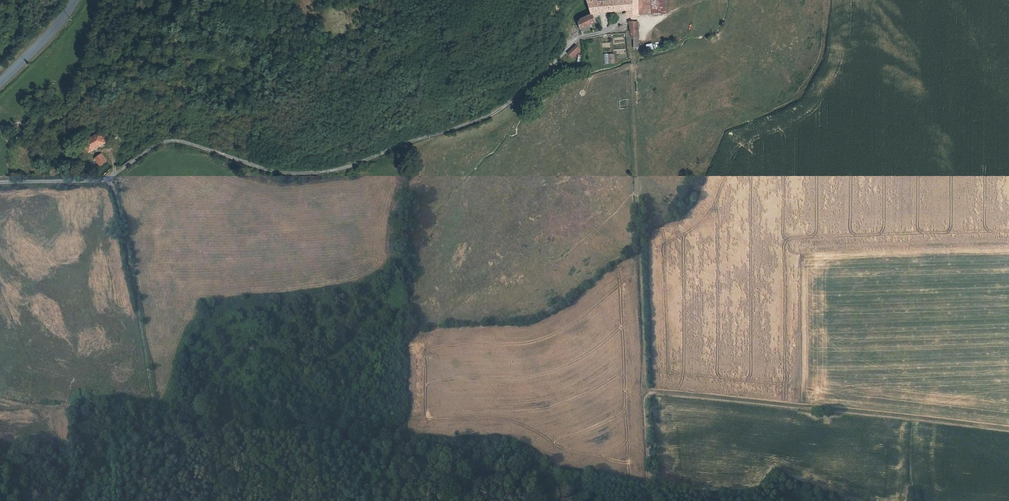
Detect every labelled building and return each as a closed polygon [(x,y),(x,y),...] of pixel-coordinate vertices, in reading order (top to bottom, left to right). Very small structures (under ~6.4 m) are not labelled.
[(609,0),(587,0),(588,5),(589,9),(591,14),(590,15),(591,16),(594,15),(600,12),(609,11),(609,0)] [(632,0),(609,0),(609,11),(629,10),(630,17),(633,17),(633,16),(632,1),(632,0)] [(650,0),(647,0),(638,0),(639,16),(650,16),(650,0)] [(597,22),(594,15),(591,16),(590,15),(580,19),(579,23),(581,29),(597,22)] [(717,33),(709,36),(711,42),(719,39),(717,33)] [(575,44),(566,52),(572,58),(581,49),(575,44)] [(98,103),(93,98),(85,104),(90,110),(98,103)] [(105,143),(99,133),(82,143),(88,153),(105,143)] [(134,158),(131,148),(116,158),(122,167),(134,158)] [(108,165),(101,156),(95,160),(105,175),(108,170),(106,166),(108,165)]
